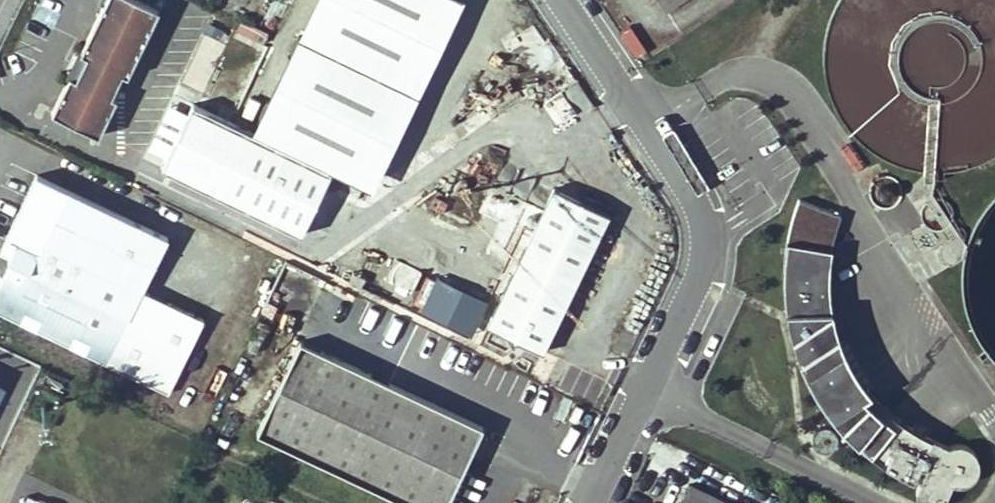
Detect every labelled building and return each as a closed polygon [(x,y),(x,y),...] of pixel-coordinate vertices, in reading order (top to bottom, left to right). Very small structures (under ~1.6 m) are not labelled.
[(162,10),(142,0),(108,0),(83,53),(89,56),(78,79),(72,76),(54,113),(102,137),(120,99),(114,97),(125,74),(131,77),(162,10)] [(253,132),(331,169),(334,171),(375,190),(467,1),(464,0),(316,0),(253,132)] [(668,11),(683,0),(661,0),(668,11)] [(243,17),(237,30),(262,41),(268,28),(243,17)] [(300,234),(331,169),(253,132),(195,104),(163,170),(300,234)] [(331,169),(300,234),(303,236),(334,171),(331,169)] [(68,190),(35,174),(0,248),(0,260),(11,265),(0,288),(0,312),(168,392),(203,318),(144,290),(168,238),(68,190)] [(556,186),(516,268),(496,259),(493,267),(511,276),(488,323),(542,349),(609,212),(556,186)] [(834,211),(792,196),(781,234),(778,259),(778,285),(783,316),(792,349),(811,385),(830,409),(847,428),(885,456),(916,470),(912,483),(917,489),(921,493),(930,496),(936,496),(940,493),(949,469),(958,469),(965,467),(971,462),(973,456),(974,448),(973,442),(966,435),(961,431),(953,430),(945,432),(928,426),(900,410),(868,382),(839,337),(829,305),(825,274),(828,230),(834,211)] [(434,274),(421,310),(475,329),(488,293),(434,274)] [(484,427),(303,341),(259,433),(410,502),(447,502),(484,427)] [(690,484),(680,502),(729,502),(690,484)]
